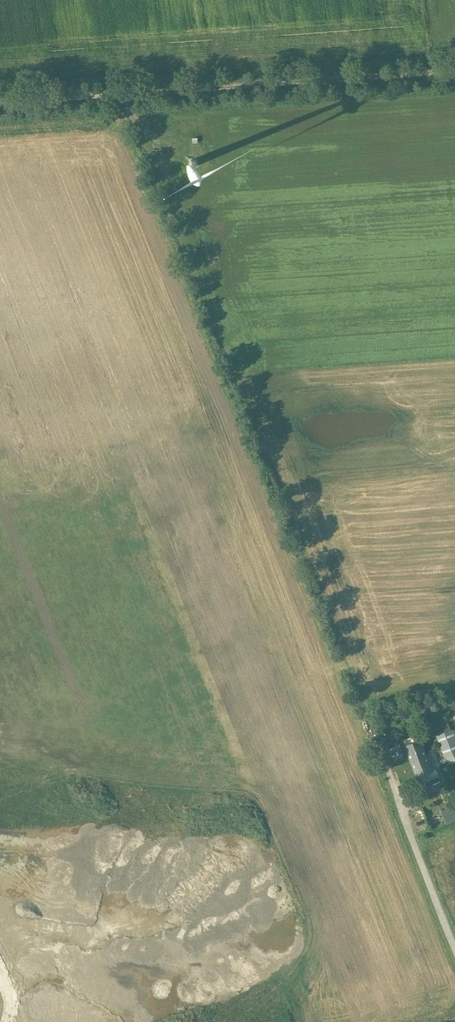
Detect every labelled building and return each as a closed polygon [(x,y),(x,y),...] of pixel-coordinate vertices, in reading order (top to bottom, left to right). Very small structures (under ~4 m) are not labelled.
[(438,735),(451,731),(448,724),(436,728),(438,735)] [(437,736),(446,758),(454,754),(454,739),(452,730),(451,731),(438,735),(437,736)] [(404,741),(406,746),(415,742),(413,737),(404,741)] [(406,746),(405,746),(417,776),(418,776),(432,770),(420,740),(415,742),(406,746)] [(432,770),(418,776),(420,783),(439,776),(436,769),(432,770)] [(447,823),(454,820),(454,807),(443,810),(447,823)]
